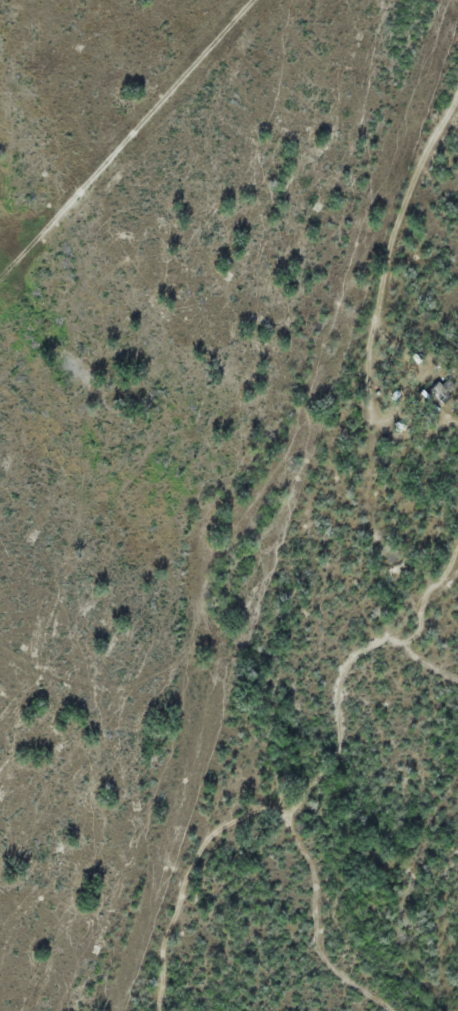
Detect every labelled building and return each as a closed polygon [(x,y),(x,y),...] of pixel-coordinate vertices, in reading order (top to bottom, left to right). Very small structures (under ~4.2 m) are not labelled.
[(431,389),(442,404),(457,392),(457,390),(450,379),(441,385),(440,383),(431,389)]
